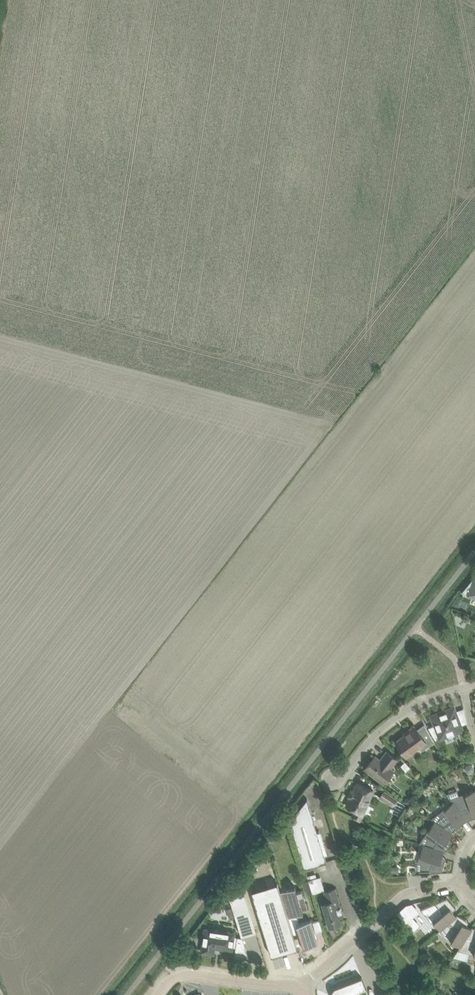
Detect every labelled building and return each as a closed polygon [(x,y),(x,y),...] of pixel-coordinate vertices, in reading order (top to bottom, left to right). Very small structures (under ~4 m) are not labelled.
[(462,592),(474,597),(474,579),(473,578),(462,592)] [(440,712),(431,715),(434,725),(429,727),(428,727),(434,738),(435,737),(442,734),(444,737),(463,730),(455,708),(445,711),(446,713),(441,714),(440,712)] [(422,750),(434,741),(425,726),(418,731),(415,726),(408,731),(409,732),(396,741),(406,755),(419,746),(422,750)] [(375,756),(365,769),(383,783),(394,770),(390,768),(397,759),(387,751),(383,757),(381,760),(375,756)] [(405,771),(410,767),(405,761),(400,766),(405,771)] [(358,782),(347,805),(356,810),(353,816),(359,819),(373,790),(358,782)] [(452,802),(467,820),(474,817),(474,816),(474,813),(474,812),(474,789),(450,798),(452,802)] [(380,796),(393,805),(397,798),(385,790),(380,796)] [(326,861),(324,854),(327,853),(320,830),(317,831),(307,798),(290,819),(305,868),(326,861)] [(466,820),(467,820),(452,802),(444,808),(444,809),(431,818),(434,821),(453,834),(464,826),(463,825),(460,828),(458,825),(465,819),(466,820)] [(419,843),(423,844),(445,851),(452,840),(449,843),(446,841),(452,833),(453,834),(434,821),(428,830),(419,843)] [(445,851),(423,844),(419,855),(420,855),(415,870),(419,870),(419,871),(442,871),(446,858),(445,858),(444,861),(440,860),(443,851),(444,851),(445,851)] [(320,876),(308,880),(312,893),(324,890),(320,876)] [(277,883),(251,890),(271,955),(272,955),(272,953),(296,945),(296,948),(297,947),(277,883)] [(281,890),(297,945),(302,943),(303,947),(318,943),(311,920),(299,923),(296,914),(303,911),(302,910),(307,908),(303,895),(302,890),(297,892),(295,886),(281,890)] [(338,915),(342,913),(334,887),(323,891),(327,901),(322,902),(329,926),(341,922),(338,915)] [(236,917),(241,935),(256,931),(244,892),(229,896),(233,906),(226,908),(230,919),(236,917)] [(453,905),(455,908),(456,908),(447,897),(426,906),(426,907),(420,909),(432,922),(433,921),(440,929),(457,914),(456,915),(450,907),(453,905)] [(406,904),(397,912),(404,922),(417,911),(410,903),(406,904)] [(451,940),(460,946),(472,927),(472,926),(471,927),(463,922),(465,919),(468,921),(469,921),(457,914),(440,929),(437,932),(451,940)] [(232,950),(232,947),(236,947),(234,957),(246,958),(247,953),(242,937),(235,936),(236,931),(205,927),(201,951),(214,953),(215,947),(232,950)] [(474,954),(474,927),(472,927),(460,946),(458,950),(474,954)] [(361,977),(337,986),(335,987),(333,988),(332,990),(332,992),(332,994),(368,994),(361,977)]
